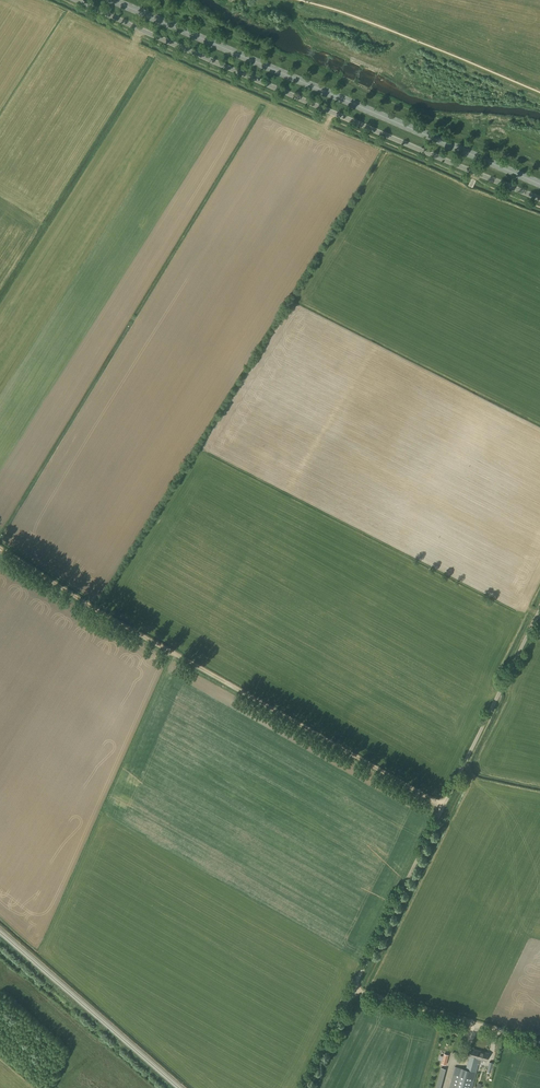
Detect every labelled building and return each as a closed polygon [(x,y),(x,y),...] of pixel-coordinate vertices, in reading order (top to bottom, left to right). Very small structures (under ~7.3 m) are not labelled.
[(488,1053),(471,1048),(469,1056),(466,1069),(455,1066),(449,1087),(472,1087),(480,1059),(486,1061),(488,1053)] [(445,1080),(442,1079),(445,1066),(443,1065),(437,1087),(443,1087),(445,1080)]
